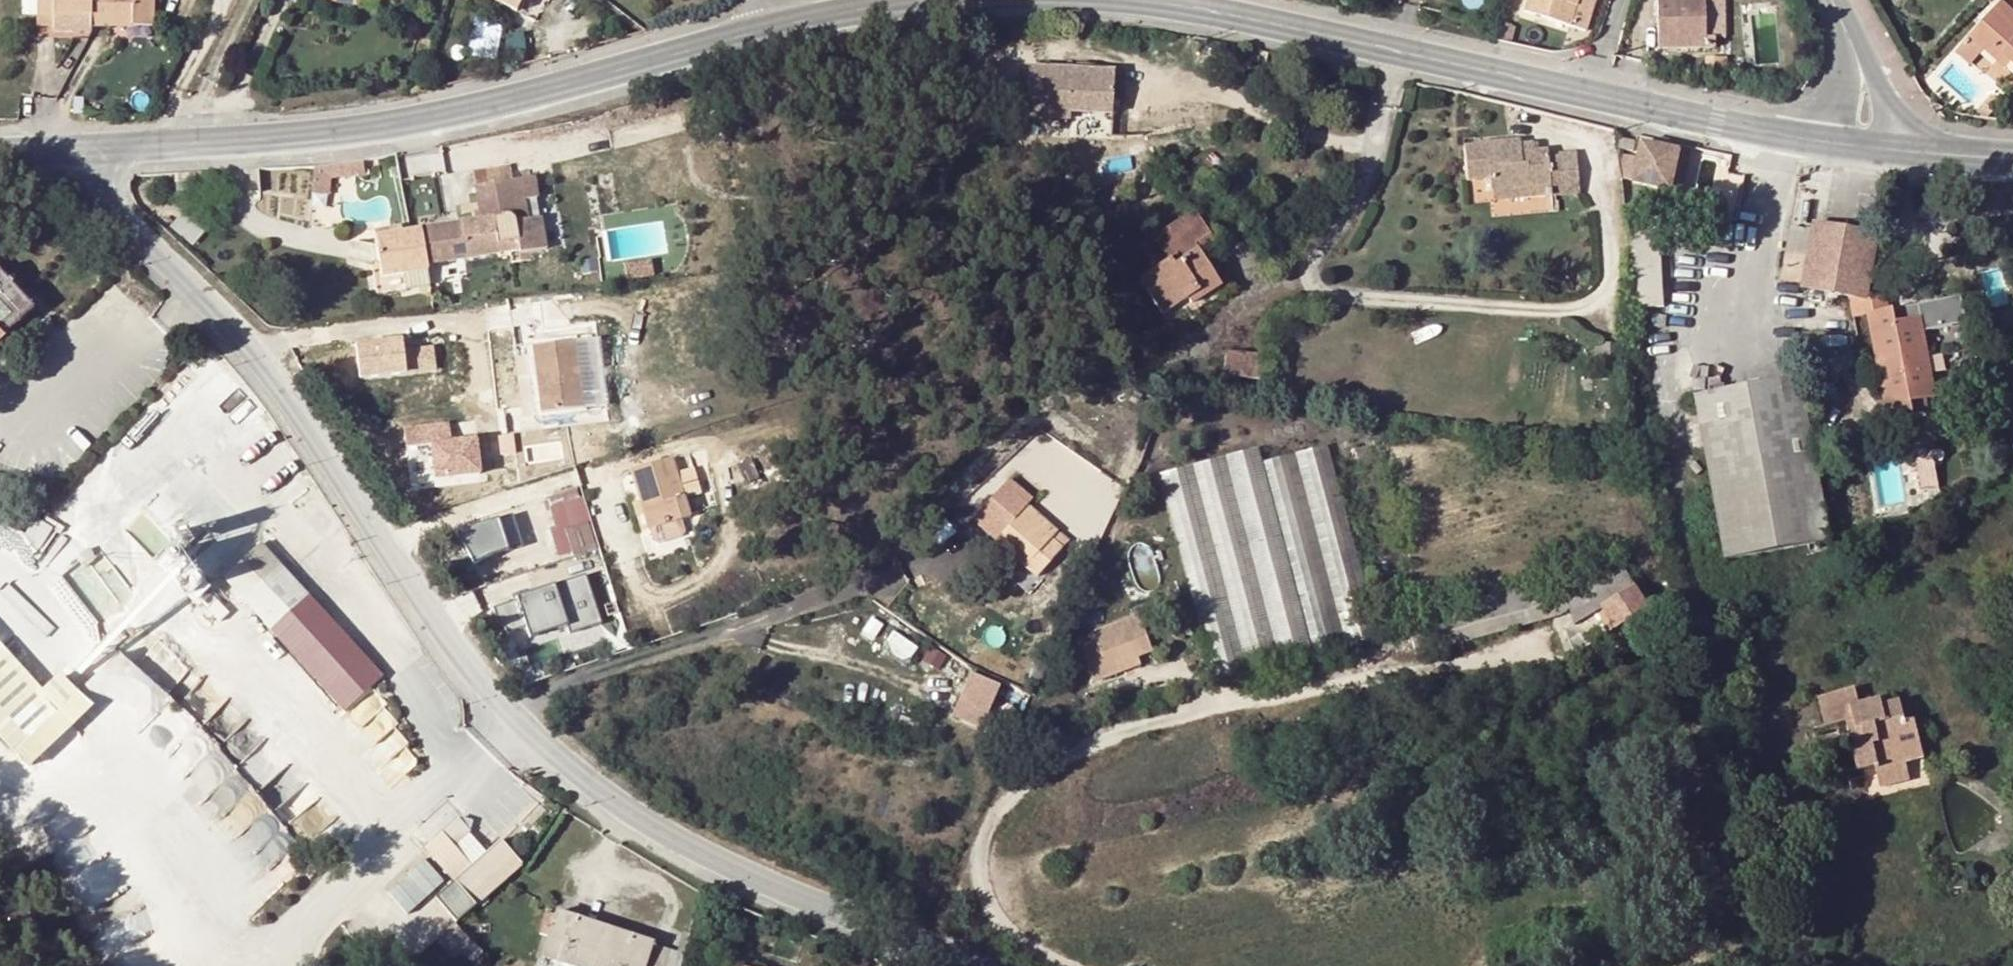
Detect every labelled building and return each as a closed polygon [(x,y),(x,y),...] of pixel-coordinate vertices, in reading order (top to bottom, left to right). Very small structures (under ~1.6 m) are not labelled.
[(21,16),(34,16),(35,0),(21,0),(21,16)] [(84,30),(84,0),(35,0),(34,16),(34,27),(51,28),(51,30),(84,30)] [(84,30),(88,31),(88,25),(152,24),(152,0),(84,0),(84,30)] [(514,9),(518,0),(496,0),(514,9)] [(1519,23),(1564,38),(1574,6),(1576,0),(1527,0),(1519,23)] [(1654,49),(1703,49),(1704,75),(1726,75),(1726,49),(1714,49),(1714,38),(1703,38),(1702,0),(1654,0),(1654,49)] [(1703,38),(1714,38),(1725,38),(1724,0),(1702,0),(1703,38)] [(1995,62),(2000,56),(2009,65),(2012,68),(2012,14),(2001,3),(1969,39),(1983,51),(1995,62)] [(1574,6),(1564,38),(1578,42),(1589,11),(1574,6)] [(1494,35),(1493,40),(1511,43),(1515,27),(1499,21),(1494,35)] [(1969,39),(1956,54),(1970,66),(1983,51),(1969,39)] [(2000,56),(1995,62),(2004,70),(2009,65),(2000,56)] [(1028,66),(1026,118),(1070,121),(1070,113),(1111,115),(1114,69),(1028,66)] [(1516,139),(1461,145),(1465,181),(1486,180),(1487,190),(1489,190),(1547,185),(1549,195),(1578,193),(1573,152),(1545,155),(1544,148),(1532,149),(1523,150),(1518,151),(1516,139)] [(1620,139),(1618,150),(1633,153),(1635,142),(1620,139)] [(1624,180),(1631,181),(1670,189),(1676,162),(1667,160),(1670,148),(1640,140),(1637,158),(1620,155),(1624,180)] [(1522,142),(1523,150),(1532,149),(1531,141),(1522,142)] [(472,171),(474,186),(509,180),(506,165),(472,171)] [(540,175),(532,176),(533,183),(541,181),(540,175)] [(533,183),(532,176),(509,180),(474,186),(470,187),(476,221),(457,224),(458,230),(419,236),(423,262),(424,266),(543,246),(538,217),(526,219),(523,200),(535,198),(533,183)] [(1547,185),(1489,190),(1490,201),(1549,195),(1547,185)] [(1988,191),(1987,210),(2012,212),(2012,208),(2009,194),(1988,191)] [(169,227),(192,247),(208,227),(185,208),(169,227)] [(1192,210),(1152,236),(1162,252),(1166,259),(1141,275),(1138,278),(1160,314),(1185,298),(1189,306),(1219,286),(1198,252),(1213,243),(1192,210)] [(1628,211),(1628,256),(1660,259),(1658,210),(1628,211)] [(457,224),(418,231),(419,236),(458,230),(457,224)] [(1864,299),(1876,236),(1812,224),(1811,232),(1790,229),(1781,276),(1802,280),(1801,287),(1844,294),(1864,299)] [(418,228),(408,231),(371,236),(378,279),(401,275),(399,265),(423,262),(419,236),(418,231),(418,228)] [(1166,259),(1162,252),(1136,268),(1141,275),(1166,259)] [(1660,259),(1628,256),(1631,309),(1661,308),(1660,259)] [(648,261),(621,265),(623,278),(650,275),(648,261)] [(401,275),(424,271),(424,266),(423,262),(399,265),(401,275)] [(1,340),(32,311),(0,275),(0,341),(1,340)] [(1880,294),(1864,299),(1844,294),(1849,317),(1863,314),(1874,367),(1913,359),(1911,350),(1925,347),(1919,318),(1893,322),(1890,308),(1884,310),(1880,294)] [(594,336),(561,340),(566,366),(575,407),(604,404),(594,336)] [(356,340),(358,375),(406,372),(404,337),(356,340)] [(566,366),(561,340),(528,344),(538,412),(575,407),(566,366)] [(1913,359),(1926,357),(1925,347),(1911,350),(1913,359)] [(1221,375),(1258,378),(1259,353),(1223,351),(1221,375)] [(1928,367),(1926,357),(1913,359),(1916,370),(1928,367)] [(1913,359),(1874,367),(1886,421),(1911,416),(1909,402),(1923,399),(1934,397),(1928,367),(1916,370),(1913,359)] [(1798,378),(1693,397),(1722,562),(1829,543),(1798,378)] [(1909,402),(1911,416),(1926,414),(1923,399),(1909,402)] [(430,477),(480,473),(478,435),(452,437),(451,421),(404,425),(405,445),(427,443),(430,477)] [(1256,448),(1156,473),(1211,681),(1374,637),(1323,444),(1260,461),(1256,448)] [(659,524),(690,512),(673,455),(633,467),(644,506),(650,527),(659,524)] [(1919,488),(1937,485),(1934,462),(1915,464),(1919,488)] [(583,484),(543,495),(561,557),(601,546),(583,484)] [(35,518),(0,495),(0,500),(33,522),(35,518)] [(23,533),(37,551),(52,529),(35,518),(33,522),(0,500),(0,518),(23,533)] [(650,527),(644,506),(637,507),(643,529),(650,527)] [(1065,542),(1023,506),(999,534),(1020,552),(1013,560),(1033,577),(1065,542)] [(691,514),(690,512),(659,524),(691,514)] [(512,515),(504,518),(506,524),(515,522),(512,515)] [(506,524),(504,518),(475,527),(457,537),(459,540),(469,558),(473,566),(488,557),(522,546),(515,522),(506,524)] [(1020,552),(999,534),(992,541),(1013,560),(1020,552)] [(459,540),(435,552),(445,570),(469,558),(459,540)] [(259,545),(221,579),(343,712),(381,677),(259,545)] [(1617,561),(1403,616),(1412,652),(1557,616),(1566,608),(1570,627),(1564,632),(1571,650),(1578,651),(1646,609),(1617,561)] [(507,601),(484,608),(488,619),(498,634),(516,628),(519,639),(556,626),(559,634),(591,623),(575,574),(506,598),(507,601)] [(1137,665),(1120,671),(1117,663),(1134,656),(1148,650),(1134,615),(1088,633),(1091,642),(1076,647),(1090,682),(1097,705),(1167,685),(1158,658),(1137,665)] [(13,753),(59,712),(55,709),(41,692),(0,648),(0,738),(13,753)] [(78,691),(96,710),(130,677),(145,693),(153,685),(120,651),(78,691)] [(1117,663),(1120,671),(1137,665),(1134,656),(1117,663)] [(969,674),(997,688),(1000,682),(972,668),(969,674)] [(950,715),(978,728),(997,688),(969,674),(950,715)] [(58,677),(41,692),(55,709),(73,692),(58,677)] [(1853,688),(1815,698),(1822,726),(1841,722),(1850,719),(1853,730),(1858,729),(1861,740),(1847,743),(1854,770),(1854,772),(1860,771),(1872,768),(1873,770),(1902,763),(1920,759),(1911,721),(1902,723),(1897,702),(1878,707),(1876,700),(1857,705),(1853,688)] [(181,700),(177,705),(185,712),(189,707),(181,700)] [(900,716),(895,727),(915,735),(919,724),(900,716)] [(1850,719),(1841,722),(1847,743),(1861,740),(1858,729),(1853,730),(1850,719)] [(1906,778),(1902,763),(1873,770),(1877,785),(1906,778)] [(1864,787),(1860,771),(1854,772),(1854,770),(1845,772),(1849,790),(1864,787)] [(456,820),(423,849),(452,882),(463,871),(445,851),(466,832),(456,820)] [(522,868),(500,843),(454,884),(476,909),(522,868)] [(420,856),(389,892),(414,913),(445,877),(420,856)] [(668,949),(537,908),(529,935),(546,941),(541,955),(572,965),(662,965),(668,949)] [(471,945),(455,927),(436,944),(452,962),(459,956),(471,945)] [(471,945),(459,956),(468,965),(469,965),(481,956),(471,945)] [(681,954),(668,949),(662,965),(678,965),(681,954)]
